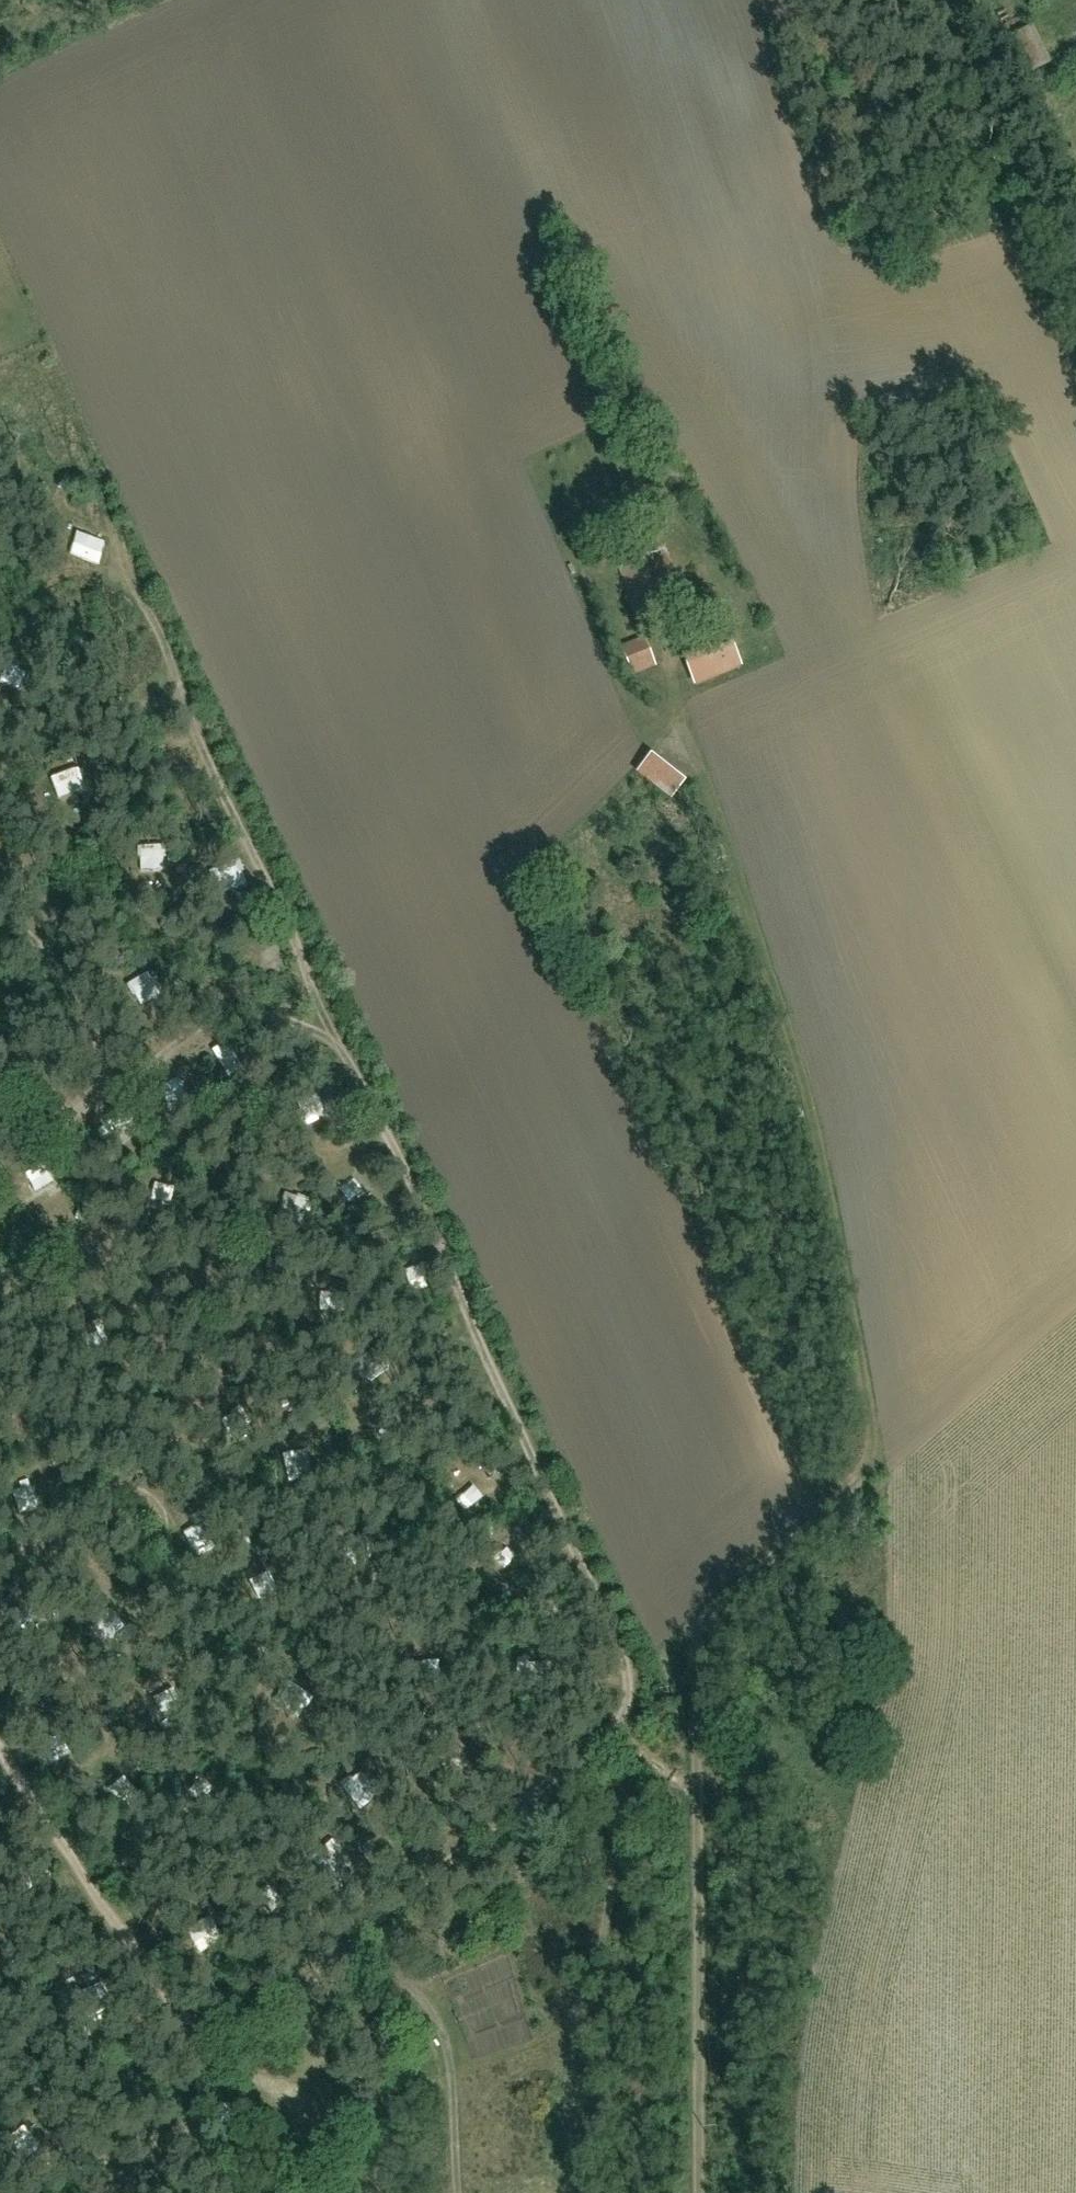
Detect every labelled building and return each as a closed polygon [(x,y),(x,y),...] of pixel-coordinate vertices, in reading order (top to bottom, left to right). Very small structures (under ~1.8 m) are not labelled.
[(616,564),(640,616),(674,600),(650,549),(616,564)] [(620,651),(630,682),(660,671),(649,641),(620,651)]
